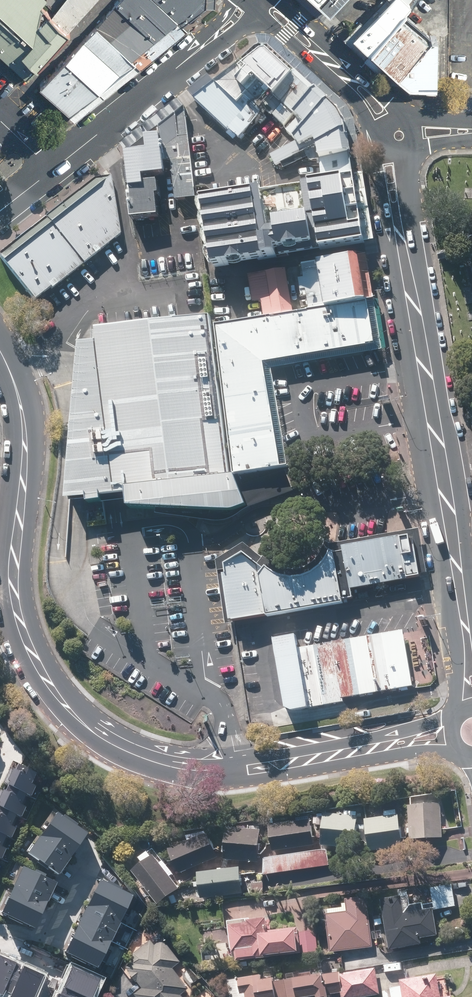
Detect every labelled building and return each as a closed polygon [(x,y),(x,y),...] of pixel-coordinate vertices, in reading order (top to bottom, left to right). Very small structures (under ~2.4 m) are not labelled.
[(27,76),(69,28),(41,3),(43,0),(0,0),(0,53),(27,76)] [(41,83),(75,116),(186,27),(180,22),(204,4),(215,4),(215,0),(119,0),(41,83)] [(69,28),(95,0),(64,0),(53,13),(52,15),(69,28)] [(329,12),(340,0),(316,0),(329,12)] [(397,10),(363,47),(400,82),(435,81),(435,44),(397,10)] [(318,145),(321,156),(321,180),(352,175),(344,122),(338,110),(268,50),(268,51),(260,52),(246,65),(242,62),(195,96),(240,140),(273,113),(298,141),(272,153),(276,163),(318,145)] [(164,124),(173,205),(195,202),(184,110),(164,124)] [(122,153),(126,220),(154,218),(152,180),(157,180),(152,130),(138,138),(139,152),(122,153)] [(110,175),(2,259),(34,300),(122,232),(110,175)] [(364,241),(352,175),(321,180),(204,200),(216,266),(364,241)] [(358,300),(349,251),(308,258),(316,307),(358,300)] [(291,313),(284,272),(252,278),(259,318),(291,313)] [(373,346),(365,301),(218,325),(235,468),(287,461),(271,362),(373,346)] [(82,346),(70,503),(127,497),(129,509),(232,509),(246,505),(236,473),(229,475),(209,315),(92,329),(93,345),(82,346)] [(217,566),(227,621),(236,619),(341,601),(339,588),(423,572),(414,529),(332,544),(327,546),(319,555),(312,562),(303,566),(293,566),(283,566),(274,564),(245,544),(217,566)] [(273,640),(287,713),(414,691),(413,689),(403,631),(298,650),(296,636),(273,640)] [(31,793),(41,772),(16,761),(6,782),(31,793)] [(31,793),(6,782),(0,796),(0,805),(21,814),(31,793)] [(21,814),(0,805),(0,830),(11,835),(21,814)] [(440,805),(406,806),(407,842),(441,841),(440,805)] [(24,853),(56,875),(85,835),(53,813),(24,853)] [(356,817),(323,814),(320,845),(353,848),(356,817)] [(398,816),(365,821),(369,851),(402,847),(398,816)] [(310,820),(266,827),(270,852),(313,846),(310,820)] [(225,828),(223,861),(258,863),(260,830),(225,828)] [(11,835),(0,830),(0,856),(1,857),(11,835)] [(168,850),(178,875),(218,858),(208,833),(168,850)] [(171,871),(153,849),(139,860),(143,865),(132,873),(158,905),(179,888),(167,874),(171,871)] [(327,850),(264,858),(266,874),(329,866),(327,850)] [(32,930),(55,882),(21,866),(0,910),(0,914),(32,930)] [(240,868),(197,874),(200,899),(243,894),(240,868)] [(63,954),(96,969),(131,896),(98,881),(63,954)] [(451,885),(430,888),(433,911),(454,908),(451,885)] [(420,939),(437,936),(432,910),(424,911),(423,903),(409,905),(407,895),(380,900),(388,950),(420,944),(420,939)] [(367,896),(341,899),(342,908),(324,910),(329,953),(373,948),(367,896)] [(231,960),(299,956),(297,929),(267,931),(266,919),(228,921),(231,960)] [(315,928),(297,929),(299,956),(317,955),(315,928)] [(161,939),(152,945),(149,940),(128,956),(132,961),(123,967),(139,987),(132,993),(135,996),(179,996),(178,996),(187,989),(174,973),(185,964),(182,959),(178,962),(161,939)] [(6,996),(37,996),(46,974),(0,955),(0,995),(6,996)] [(56,996),(96,996),(104,979),(70,965),(56,996)] [(329,994),(342,993),(339,970),(260,981),(259,974),(227,979),(229,996),(329,996),(329,994)] [(341,975),(343,996),(368,996),(378,996),(375,971),(341,975)] [(391,989),(392,996),(440,996),(436,974),(399,981),(401,987),(391,989)]
